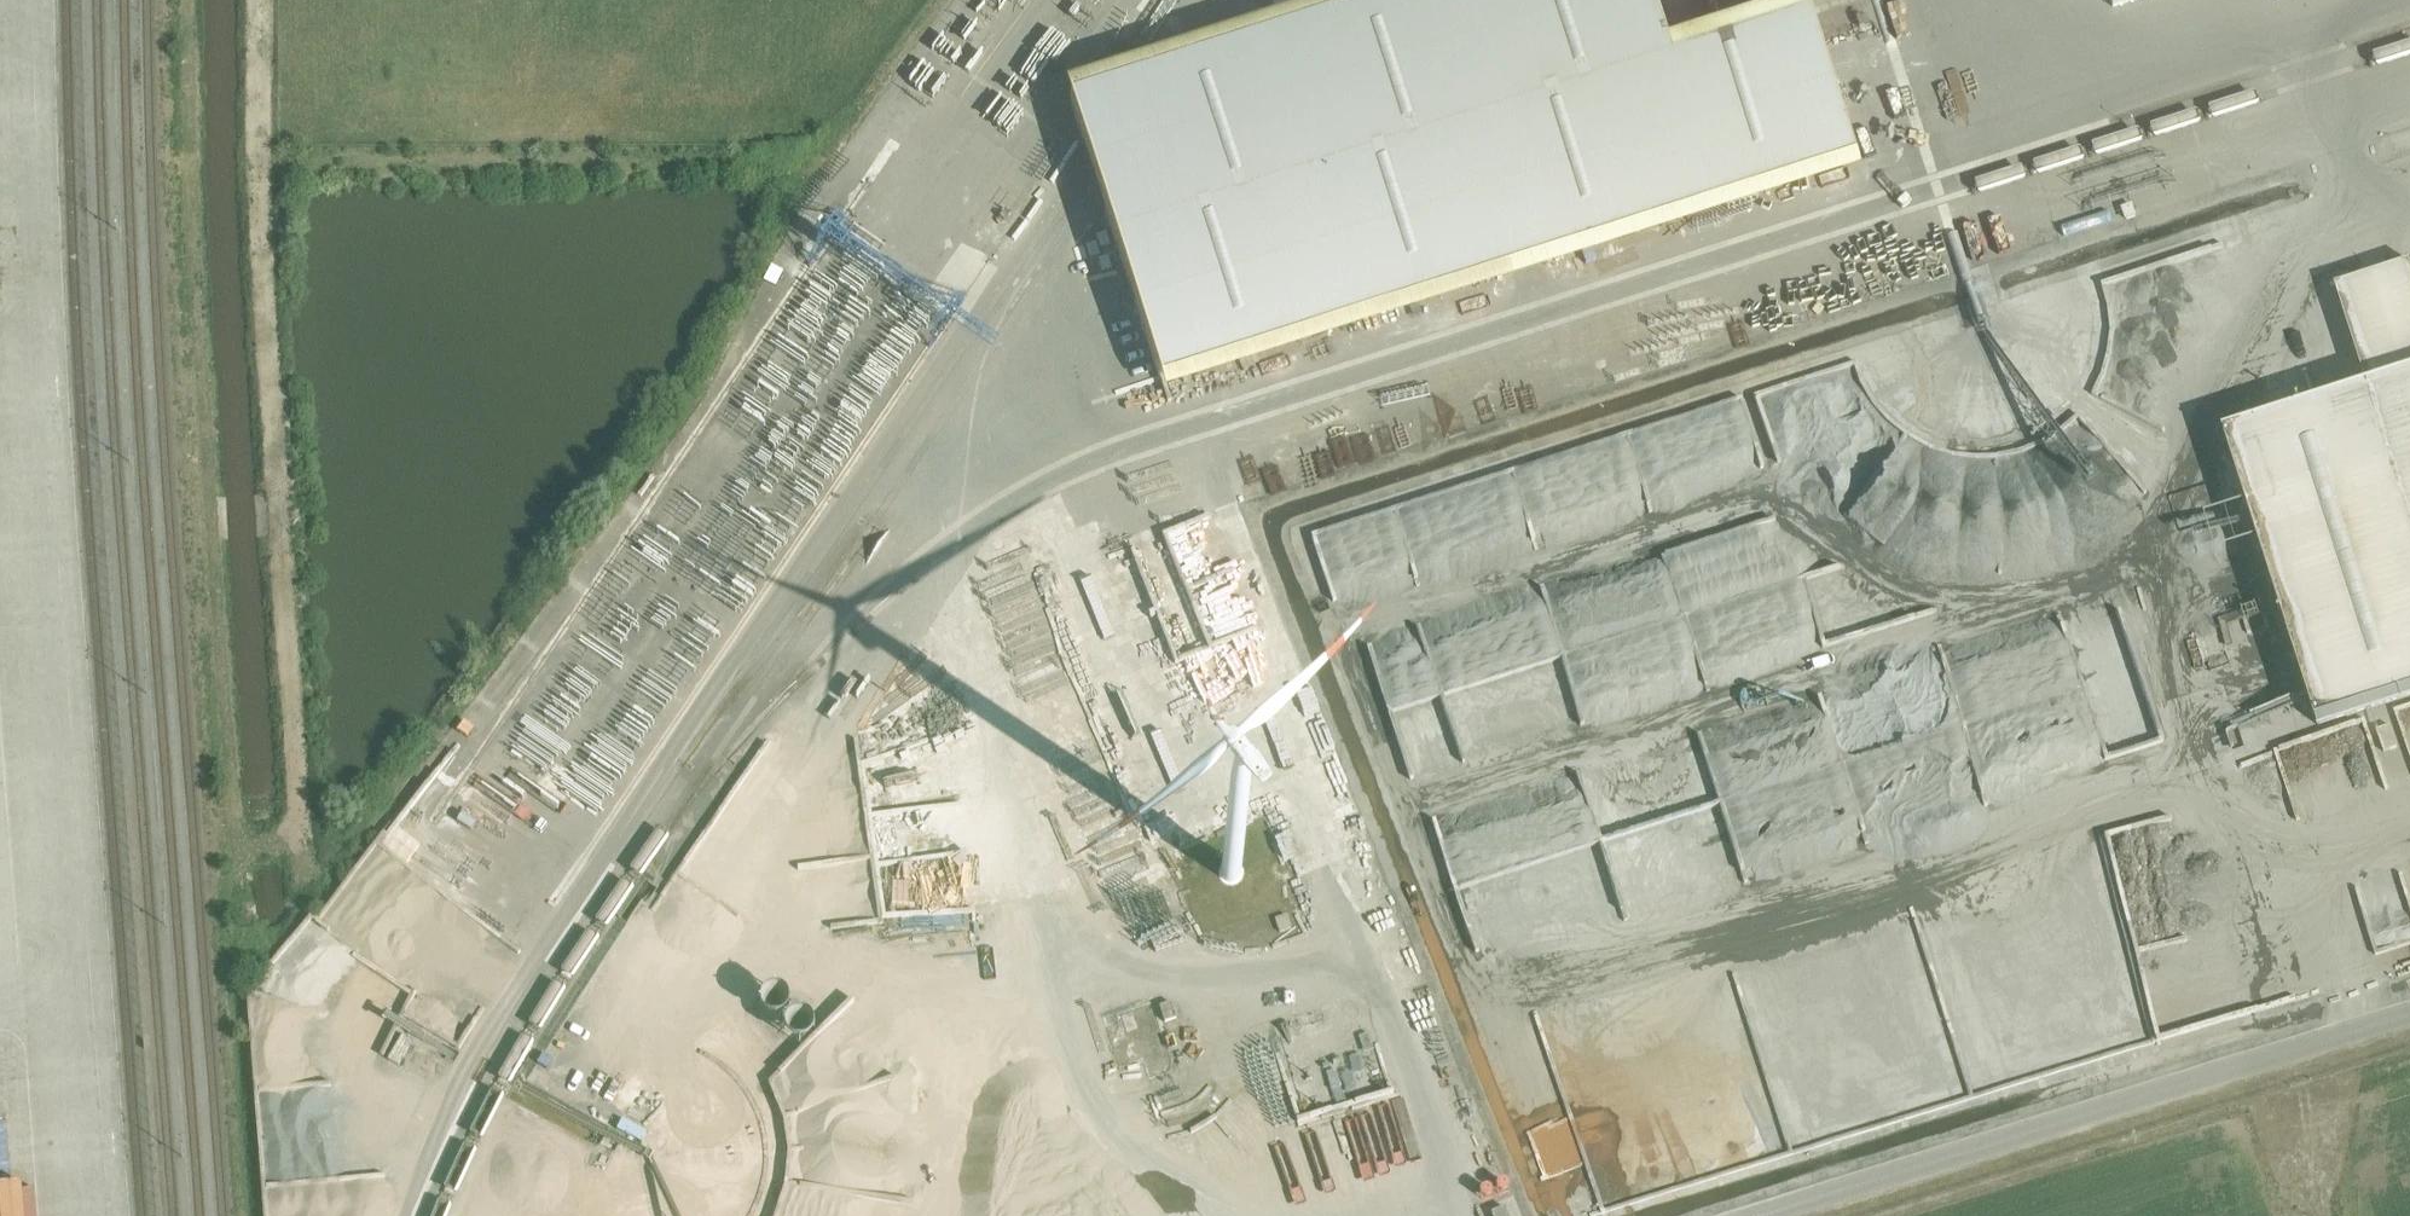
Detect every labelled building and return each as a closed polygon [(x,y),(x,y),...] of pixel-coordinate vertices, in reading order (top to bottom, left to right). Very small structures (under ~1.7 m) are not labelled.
[(1177,387),(1873,164),(1826,18),(1684,63),(1664,0),(1408,0),(1086,103),(1177,387)] [(2327,723),(2409,695),(2409,284),(2344,306),(2372,391),(2233,437),(2327,723)]
